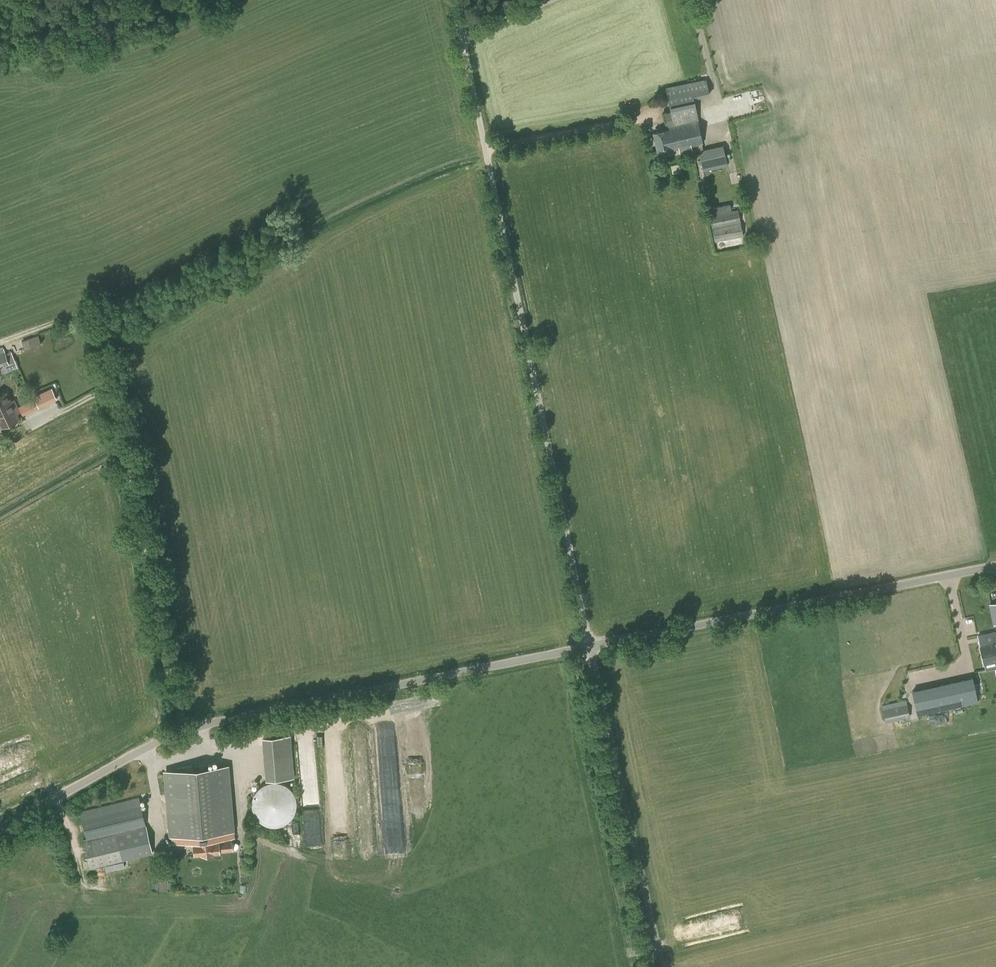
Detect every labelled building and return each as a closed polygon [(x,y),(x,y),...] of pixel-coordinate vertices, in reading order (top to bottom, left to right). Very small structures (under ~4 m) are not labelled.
[(666,151),(703,143),(694,106),(695,106),(692,94),(710,91),(708,79),(666,87),(671,111),(663,113),(667,129),(653,132),(657,151),(665,149),(666,151)] [(708,191),(732,185),(722,145),(703,149),(699,154),(708,191)] [(711,214),(716,240),(743,235),(738,209),(711,214)] [(25,349),(41,344),(38,335),(22,341),(25,349)] [(4,350),(0,352),(0,375),(18,368),(11,351),(5,353),(4,350)] [(21,362),(26,377),(32,374),(27,360),(21,362)] [(57,398),(51,387),(33,396),(35,399),(39,407),(57,398)] [(18,407),(14,399),(10,401),(6,391),(0,394),(0,415),(1,415),(2,416),(5,415),(4,412),(8,410),(8,411),(18,407)] [(0,415),(0,426),(1,428),(19,419),(17,413),(20,412),(18,407),(8,411),(8,410),(4,412),(5,415),(2,416),(1,415),(0,415)] [(978,636),(986,670),(995,668),(993,661),(995,661),(995,632),(978,636)] [(918,714),(977,701),(972,677),(912,691),(918,714)] [(885,722),(909,717),(906,700),(882,705),(885,722)] [(264,737),(267,779),(267,780),(293,778),(290,735),(264,737)] [(234,837),(228,768),(227,765),(166,770),(170,814),(171,813),(173,843),(193,841),(194,855),(233,851),(231,838),(234,837)] [(294,793),(293,791),(291,788),(289,786),(286,785),(283,783),(279,782),(276,781),(273,781),(270,781),(268,782),(265,783),(262,785),(260,786),(258,788),(256,791),(254,793),(253,796),(252,799),(252,802),(252,805),(252,808),(253,811),(254,814),(256,816),(258,819),(260,821),(262,822),(265,824),(269,825),(272,826),(275,826),(278,826),(281,825),(283,824),(286,822),(289,821),(291,818),(293,816),(294,814),(295,811),(296,808),(296,805),(296,802),(296,799),(295,796),(294,793)] [(90,868),(124,860),(122,851),(151,845),(139,797),(80,811),(86,838),(83,839),(90,868)]
